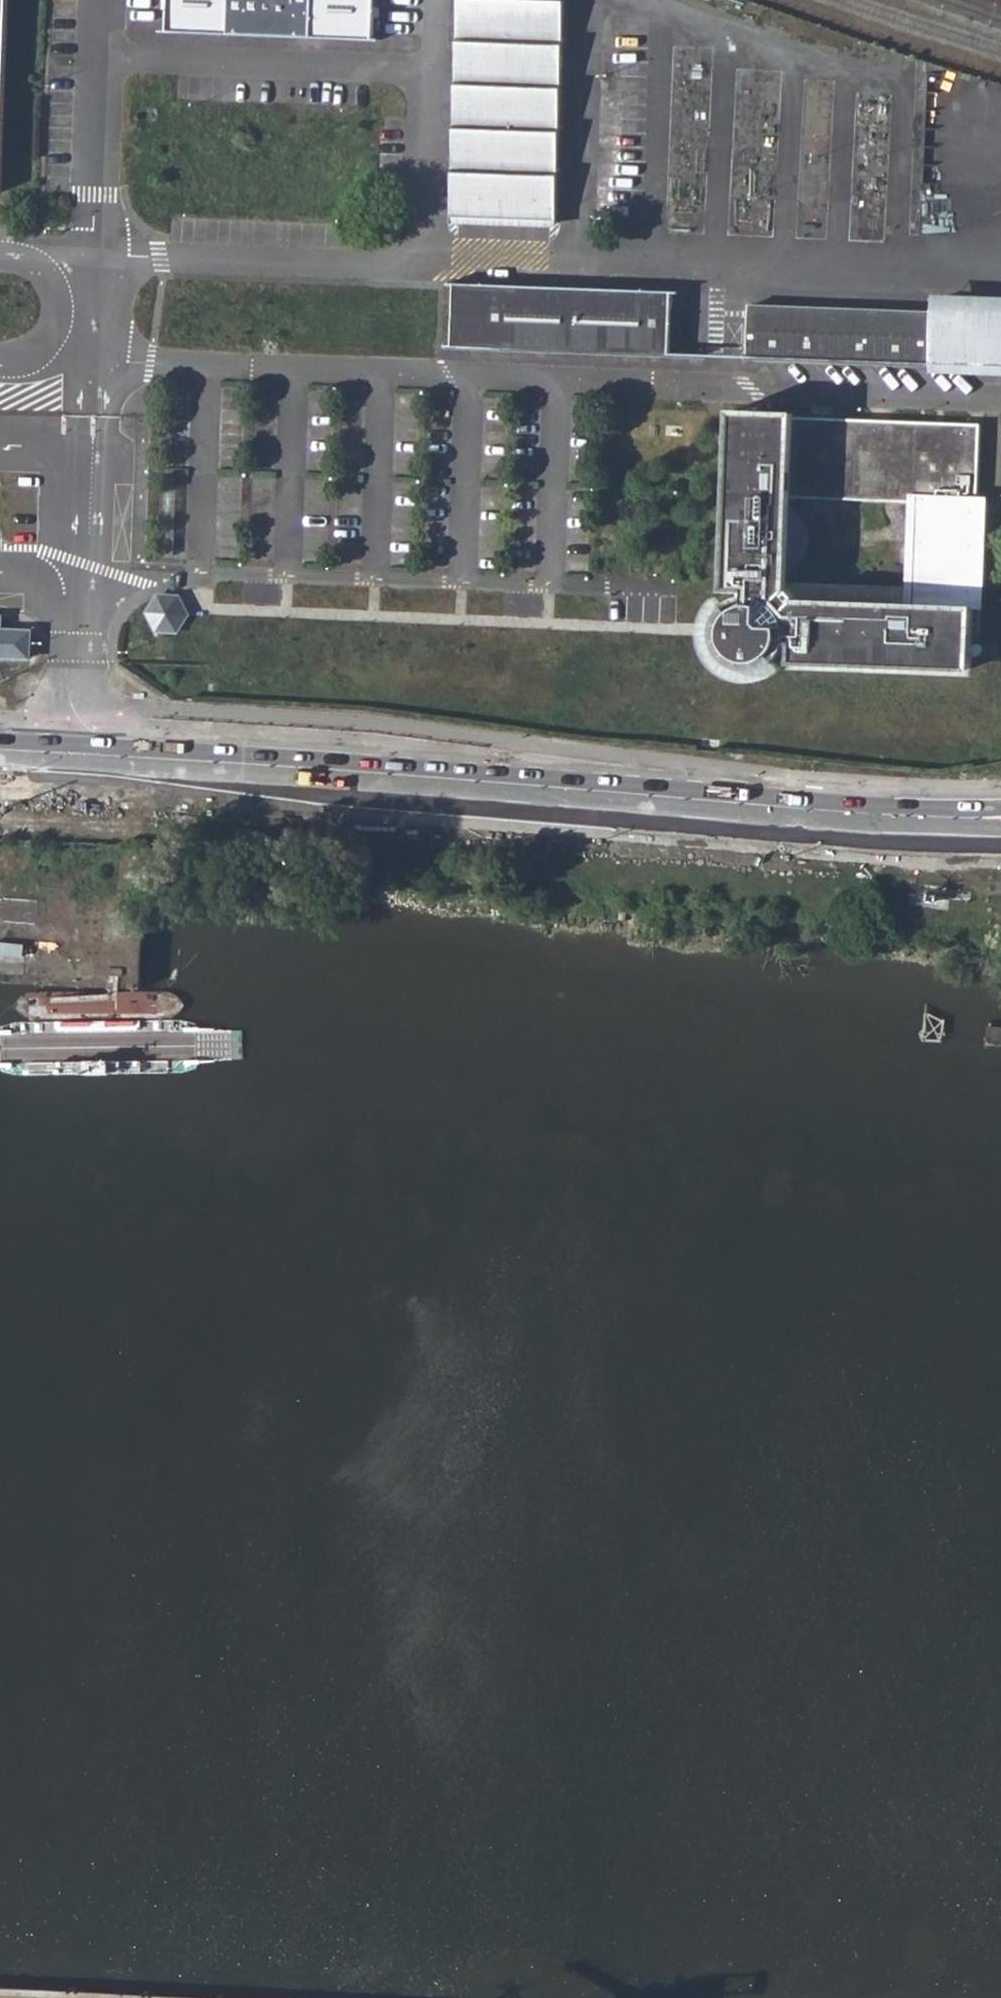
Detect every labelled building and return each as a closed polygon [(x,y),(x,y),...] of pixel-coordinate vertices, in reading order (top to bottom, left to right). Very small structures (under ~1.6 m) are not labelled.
[(9,193),(16,0),(0,0),(0,193),(9,193)] [(173,35),(373,41),(374,0),(174,0),(173,35)] [(467,0),(461,0),(455,217),(558,221),(565,4),(467,0)] [(468,287),(465,348),(682,355),(682,295),(468,287)] [(761,361),(1000,370),(1000,306),(939,303),(938,318),(772,311),(767,308),(763,309),(761,361)] [(723,628),(720,640),(722,653),(726,663),(734,671),(744,677),(755,679),(766,677),(777,674),(786,666),(791,656),(792,644),(800,644),(800,661),(977,668),(979,608),(985,608),(986,548),(988,504),(983,503),(989,427),(799,418),(799,416),(739,413),(730,596),(750,596),(748,604),(738,610),(729,618),(723,628)] [(180,604),(161,602),(156,616),(163,632),(180,633),(185,620),(180,604)] [(29,660),(31,633),(5,632),(5,619),(0,619),(0,659),(29,660)]
